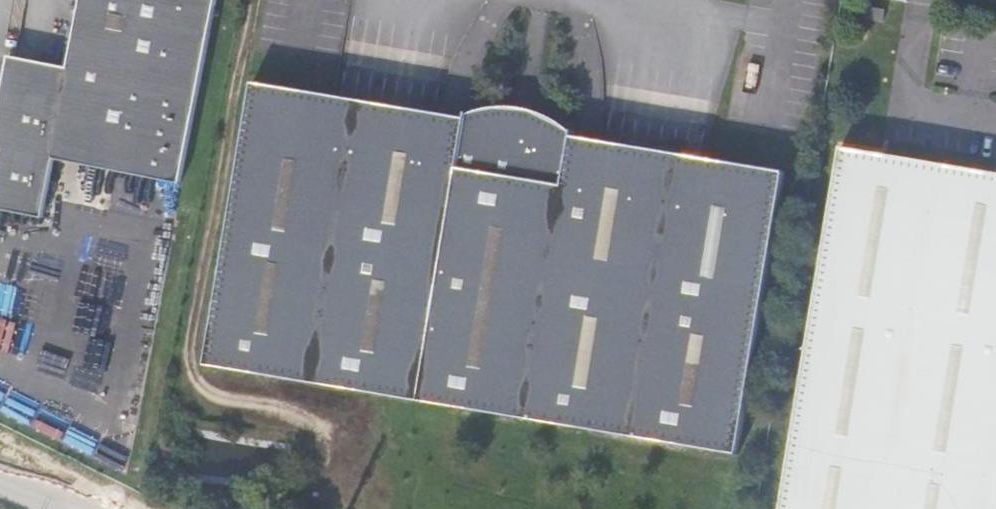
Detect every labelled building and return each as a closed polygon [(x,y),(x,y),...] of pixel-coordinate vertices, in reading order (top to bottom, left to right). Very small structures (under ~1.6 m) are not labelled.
[(66,62),(5,52),(0,79),(0,205),(41,213),(52,152),(181,176),(211,0),(78,0),(66,62)] [(789,167),(576,131),(571,130),(546,137),(527,139),(503,133),(485,124),(475,114),(474,114),(255,77),(205,360),(741,453),(789,167)] [(475,110),(474,114),(475,114),(485,124),(503,133),(527,139),(546,137),(571,130),(576,131),(561,112),(539,100),(511,97),(494,100),(475,110)] [(956,160),(846,141),(788,508),(995,508),(995,167),(956,160)]
